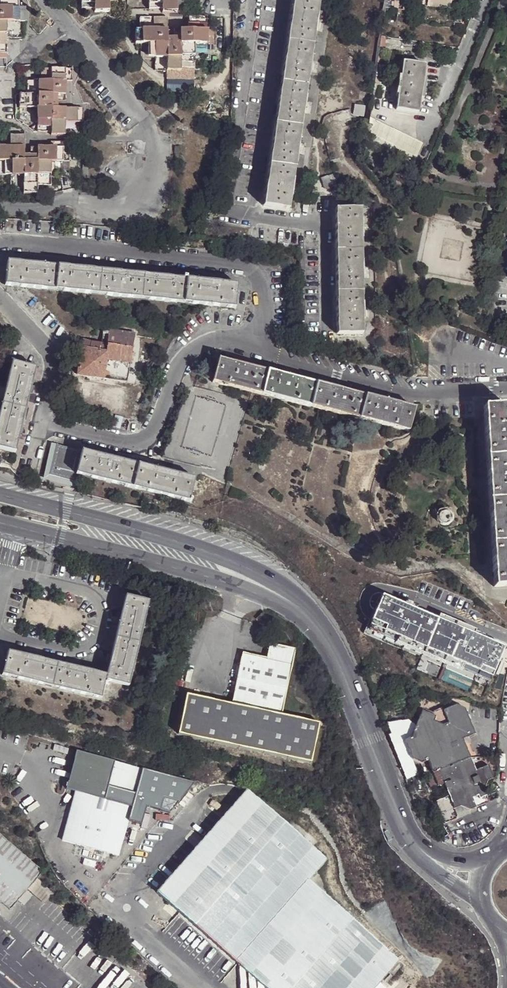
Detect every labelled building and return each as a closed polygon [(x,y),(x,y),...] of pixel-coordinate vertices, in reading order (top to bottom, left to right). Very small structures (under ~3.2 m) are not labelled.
[(5,38),(5,20),(27,20),(27,7),(20,7),(20,0),(1,0),(1,6),(0,6),(0,54),(5,54),(5,38)] [(79,10),(94,11),(94,13),(108,13),(108,0),(120,1),(120,0),(80,0),(79,10)] [(149,10),(164,11),(164,13),(178,13),(178,1),(194,2),(194,0),(150,0),(149,10)] [(286,41),(311,45),(314,29),(317,29),(318,22),(315,22),(317,4),(294,0),(292,0),(286,41)] [(166,43),(167,38),(167,18),(139,17),(138,30),(134,30),(133,44),(146,45),(154,45),(153,58),(153,72),(164,71),(165,68),(179,68),(193,68),(194,45),(211,45),(212,31),(206,30),(207,18),(188,17),(187,31),(180,31),(180,39),(180,44),(166,43)] [(385,49),(387,35),(381,34),(378,56),(384,57),(384,49),(385,49)] [(5,38),(5,54),(0,54),(0,66),(6,66),(19,52),(19,38),(5,38)] [(286,41),(280,83),(306,86),(308,70),(311,70),(312,63),(309,63),(311,45),(286,41)] [(418,112),(421,93),(422,87),(425,65),(403,61),(399,84),(399,89),(396,109),(418,112)] [(51,94),(56,94),(65,94),(65,80),(71,80),(71,67),(50,67),(50,80),(26,80),(25,93),(19,94),(19,108),(37,108),(37,131),(50,132),(50,134),(64,135),(65,121),(83,121),(83,107),(56,106),(51,106),(51,94)] [(280,83),(274,123),(300,127),(302,111),(306,111),(307,104),(303,103),(306,86),(280,83)] [(354,105),(353,115),(363,115),(363,106),(354,105)] [(393,145),(398,132),(373,122),(368,135),(393,145)] [(274,123),(268,164),(294,168),(296,152),(300,152),(301,145),(297,145),(300,127),(274,123)] [(423,143),(398,132),(393,145),(418,156),(423,143)] [(24,155),(24,135),(10,134),(10,147),(0,147),(0,175),(24,175),(24,192),(38,193),(38,184),(52,184),(52,160),(69,161),(70,146),(65,146),(65,141),(50,141),(50,146),(37,146),(37,156),(37,161),(24,160),(24,155)] [(418,156),(393,145),(391,149),(397,153),(397,154),(415,162),(418,156)] [(129,146),(127,158),(139,159),(141,147),(129,146)] [(294,168),(268,164),(262,206),(288,210),(291,192),(294,193),(295,186),(292,185),(294,168)] [(320,178),(324,189),(333,186),(329,175),(320,178)] [(335,209),(335,252),(362,252),(361,235),(365,235),(365,227),(361,227),(361,209),(335,209)] [(335,252),(335,293),(362,293),(362,277),(364,277),(364,270),(362,270),(362,252),(335,252)] [(5,261),(2,285),(232,308),(235,284),(140,275),(5,261)] [(362,293),(335,293),(336,335),(362,335),(362,318),(364,318),(364,311),(362,311),(362,293)] [(81,341),(76,375),(126,382),(133,333),(102,328),(100,343),(81,341)] [(222,373),(219,384),(403,431),(408,432),(413,408),(216,359),(213,371),(222,373)] [(0,409),(0,449),(13,452),(34,368),(11,363),(0,409)] [(211,382),(219,384),(222,373),(213,371),(211,382)] [(506,587),(506,411),(506,406),(482,407),(493,587),(506,587)] [(49,443),(41,480),(74,489),(76,482),(49,475),(55,445),(49,443)] [(81,451),(55,445),(49,475),(76,482),(78,474),(76,474),(81,451)] [(76,474),(78,474),(188,501),(188,500),(190,501),(191,498),(189,498),(194,478),(81,451),(76,474)] [(451,518),(450,514),(449,512),(445,510),(442,511),(438,513),(437,514),(437,518),(438,522),(440,524),(444,525),(448,524),(451,521),(451,518)] [(489,686),(506,647),(383,594),(367,632),(489,686)] [(126,596),(106,676),(105,680),(107,680),(106,684),(108,684),(108,681),(129,685),(149,601),(126,596)] [(320,722),(280,713),(294,649),(270,643),(265,658),(241,653),(231,703),(188,693),(179,732),(311,762),(320,722)] [(105,680),(106,676),(7,652),(2,676),(101,699),(105,680)] [(412,777),(416,786),(425,782),(422,777),(425,776),(432,773),(436,784),(437,786),(444,784),(454,809),(460,806),(469,810),(475,807),(471,798),(478,795),(479,798),(485,796),(483,790),(487,781),(493,778),(488,766),(475,770),(462,739),(475,734),(464,708),(456,705),(437,713),(437,715),(435,717),(421,711),(410,738),(404,740),(412,760),(420,763),(424,771),(421,772),(418,766),(416,766),(419,774),(412,777)] [(76,791),(86,752),(76,750),(66,788),(76,791)] [(76,791),(62,840),(118,855),(128,819),(142,823),(147,805),(171,812),(196,781),(142,766),(142,767),(86,752),(76,791)] [(432,773),(425,776),(429,787),(436,784),(432,773)] [(156,895),(262,987),(374,987),(398,961),(308,881),(326,861),(246,792),(156,895)] [(212,800),(207,806),(216,812),(220,807),(212,800)] [(0,835),(0,902),(10,910),(19,899),(27,890),(43,871),(0,835)] [(27,890),(19,899),(24,904),(32,895),(27,890)]
